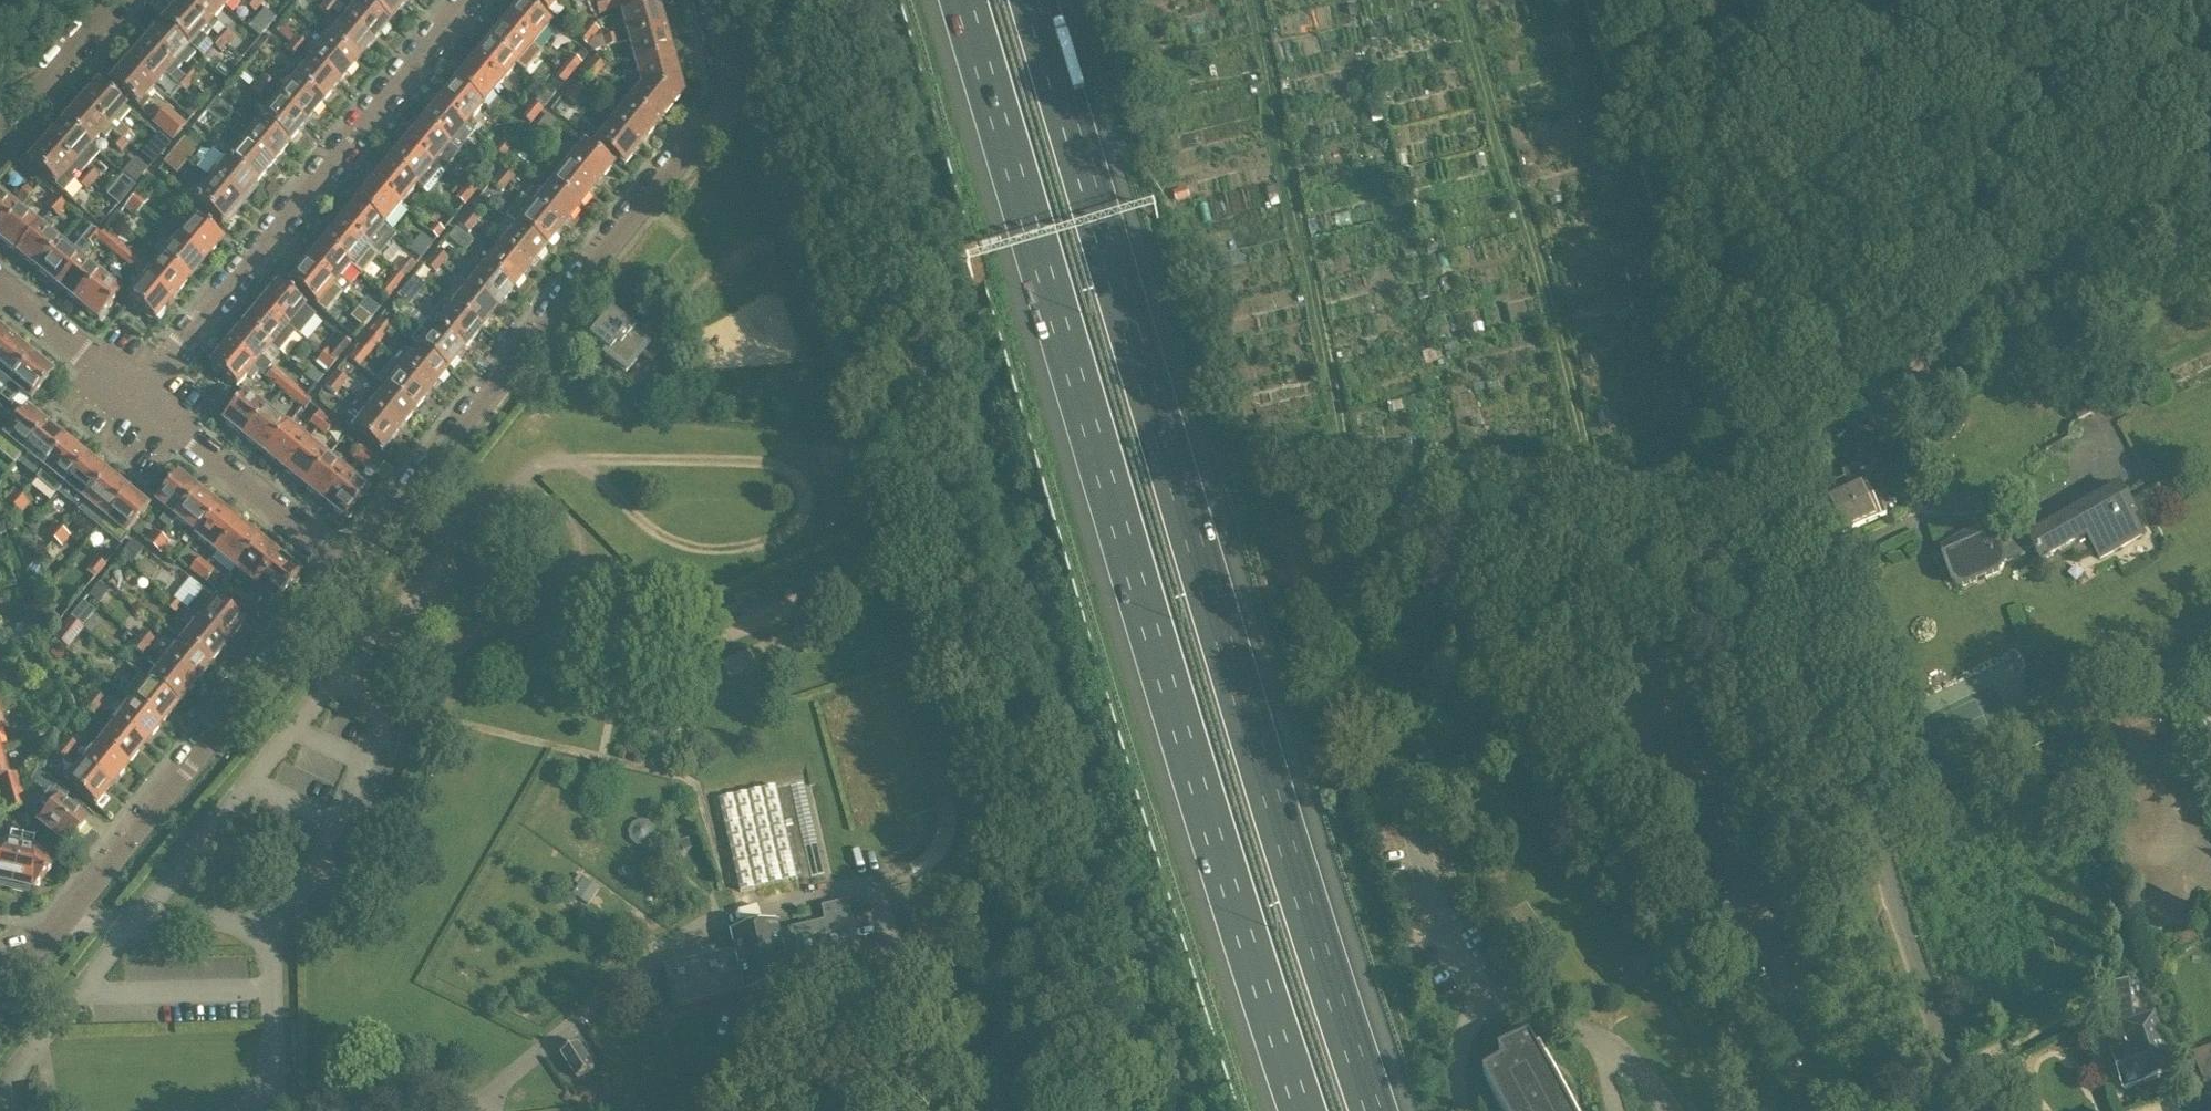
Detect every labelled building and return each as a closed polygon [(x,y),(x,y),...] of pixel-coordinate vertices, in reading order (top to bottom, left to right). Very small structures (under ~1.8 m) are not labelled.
[(178,4),(211,32),(218,38),(224,31),(217,24),(218,23),(213,19),(223,8),(214,0),(181,0),(178,4)] [(223,8),(230,0),(214,0),(223,8)] [(259,6),(252,0),(251,0),(246,6),(254,12),(259,6)] [(323,4),(331,10),(338,2),(336,0),(327,0),(323,4)] [(346,8),(339,17),(371,44),(388,24),(360,0),(351,12),(346,8)] [(405,3),(401,0),(360,0),(388,24),(405,3)] [(564,0),(529,0),(546,14),(557,2),(560,4),(564,0)] [(598,14),(608,11),(605,0),(595,0),(598,14)] [(521,1),(504,23),(532,45),(549,24),(521,1)] [(193,51),(211,32),(178,4),(161,24),(188,48),(189,47),(193,51)] [(325,17),(331,10),(323,4),(317,11),(325,17)] [(621,14),(627,37),(664,28),(657,4),(621,14)] [(355,64),(371,44),(339,17),(333,24),(338,28),(327,41),(355,64)] [(516,65),(532,45),(504,23),(488,42),(516,65)] [(179,59),(188,48),(161,24),(144,42),(176,70),(183,63),(179,59)] [(585,32),(592,38),(599,30),(591,24),(585,32)] [(670,53),(664,28),(627,37),(635,63),(636,63),(670,53)] [(218,38),(228,47),(235,39),(232,37),(224,31),(218,38)] [(592,38),(585,32),(579,39),(586,45),(592,38)] [(615,34),(604,37),(607,47),(618,44),(615,34)] [(297,36),(290,44),(297,50),(304,43),(297,36)] [(596,50),(607,47),(604,37),(593,39),(596,50)] [(212,45),(219,52),(220,53),(222,51),(235,62),(232,64),(235,67),(242,59),(228,47),(218,38),(212,45)] [(338,84),(355,64),(327,41),(318,51),(313,47),(305,57),(338,84)] [(169,79),(176,70),(144,42),(126,63),(154,87),(164,75),(169,79)] [(499,85),(516,65),(488,42),(471,62),(499,85)] [(291,58),(297,50),(290,44),(284,52),(291,58)] [(640,82),(681,91),(670,53),(636,63),(635,63),(640,82)] [(321,105),(338,84),(305,57),(299,64),(304,68),(293,81),(321,105)] [(593,57),(588,64),(599,73),(604,66),(593,57)] [(483,105),(499,85),(471,62),(454,82),(483,105)] [(570,75),(575,68),(568,62),(562,69),(570,75)] [(136,107),(154,87),(126,63),(109,83),(136,107)] [(220,64),(215,69),(225,78),(229,72),(220,64)] [(592,82),(599,73),(588,64),(581,73),(592,82)] [(186,91),(200,77),(191,69),(178,83),(186,91)] [(563,84),(570,75),(562,69),(555,77),(563,84)] [(264,76),(257,85),(265,92),(272,83),(264,76)] [(305,125),(321,105),(293,81),(276,101),(305,125)] [(574,81),(568,88),(580,97),(585,90),(574,81)] [(466,126),(483,105),(454,82),(438,103),(466,126)] [(682,95),(681,91),(640,82),(641,86),(629,101),(658,123),(682,95)] [(97,83),(80,102),(111,131),(129,111),(97,83)] [(265,92),(257,85),(251,92),(259,99),(265,92)] [(573,106),(580,97),(568,88),(562,96),(573,106)] [(231,108),(217,97),(206,111),(219,122),(231,108)] [(276,101),(261,120),(260,121),(288,145),(305,125),(276,101)] [(641,144),(658,123),(629,101),(612,122),(641,144)] [(104,139),(111,131),(80,102),(62,122),(90,146),(100,135),(104,139)] [(536,116),(542,109),(534,102),(529,110),(536,116)] [(449,146),(466,126),(438,103),(421,122),(449,146)] [(173,139),(184,127),(164,109),(153,122),(173,139)] [(530,124),(536,116),(529,110),(522,118),(530,124)] [(210,134),(219,122),(206,111),(196,123),(210,134)] [(271,166),(288,145),(260,121),(261,120),(256,116),(238,138),(271,166)] [(80,158),(90,146),(62,122),(44,142),(77,171),(84,162),(80,158)] [(449,146),(421,122),(404,143),(432,166),(441,174),(458,153),(449,146)] [(622,168),(641,144),(612,122),(594,145),(622,168)] [(542,142),(547,136),(536,127),(531,133),(542,142)] [(126,130),(119,138),(126,144),(133,136),(126,130)] [(535,152),(542,142),(531,133),(524,142),(535,152)] [(158,135),(142,155),(152,163),(169,144),(158,135)] [(120,152),(126,144),(119,138),(113,145),(120,152)] [(184,138),(173,150),(186,162),(197,149),(184,138)] [(255,186),(271,166),(238,138),(222,158),(255,186)] [(71,177),(77,171),(44,142),(26,162),(62,194),(74,181),(71,177)] [(496,151),(503,157),(509,149),(502,142),(496,151)] [(442,175),(441,174),(432,166),(404,143),(388,163),(415,187),(426,195),(442,175)] [(583,143),(568,163),(597,186),(612,167),(583,143)] [(176,175),(186,162),(173,150),(162,163),(176,175)] [(503,157),(496,151),(490,158),(497,164),(503,157)] [(147,167),(135,157),(122,171),(134,182),(147,167)] [(238,206),(255,186),(222,158),(205,178),(238,206)] [(478,171),(486,178),(495,167),(486,161),(478,171)] [(399,207),(415,187),(388,163),(371,183),(399,207)] [(580,206),(597,186),(568,163),(551,183),(580,206)] [(503,167),(497,174),(509,183),(514,177),(503,167)] [(91,170),(84,177),(91,184),(98,176),(91,170)] [(501,192),(509,183),(497,174),(491,182),(501,192)] [(85,191),(91,184),(84,177),(78,184),(85,191)] [(222,226),(238,206),(205,178),(189,198),(222,226)] [(383,226),(399,207),(371,183),(355,203),(382,227),(383,226)] [(564,226),(580,206),(551,183),(541,195),(532,188),(524,198),(533,205),(535,204),(564,226)] [(470,197),(476,190),(469,184),(462,191),(470,197)] [(25,186),(16,198),(23,204),(33,192),(25,186)] [(117,204),(124,196),(112,186),(105,194),(117,204)] [(464,205),(470,197),(462,191),(456,199),(464,205)] [(130,199),(142,208),(148,201),(136,192),(130,199)] [(60,199),(54,194),(44,205),(50,210),(60,199)] [(16,198),(11,204),(0,195),(0,230),(17,209),(18,210),(23,204),(16,198)] [(67,206),(60,199),(50,210),(58,217),(67,206)] [(142,208),(130,199),(124,206),(135,216),(142,208)] [(383,226),(382,227),(355,203),(338,224),(366,247),(376,255),(377,255),(379,257),(396,236),(383,226)] [(547,248),(564,226),(535,204),(533,205),(518,225),(547,248)] [(18,210),(17,209),(0,230),(0,240),(15,252),(38,225),(18,210)] [(470,209),(464,216),(475,224),(481,217),(470,209)] [(468,233),(475,224),(464,216),(458,224),(468,233)] [(195,217),(177,238),(204,260),(222,239),(195,217)] [(38,226),(38,225),(15,252),(36,269),(58,242),(47,234),(53,227),(44,219),(38,226)] [(429,232),(437,238),(443,230),(436,223),(429,232)] [(376,255),(366,247),(338,224),(321,244),(349,267),(350,266),(360,275),(376,255)] [(530,268),(547,248),(518,225),(501,245),(530,268)] [(456,228),(449,238),(465,250),(472,241),(456,228)] [(100,235),(93,229),(84,240),(92,246),(97,240),(96,239),(100,235)] [(96,239),(97,240),(106,247),(112,239),(103,231),(100,235),(96,239)] [(422,233),(409,249),(421,258),(434,242),(422,233)] [(187,281),(204,260),(177,238),(160,258),(187,281)] [(106,247),(115,254),(122,247),(112,239),(106,247)] [(57,286),(79,259),(58,242),(36,269),(57,286)] [(340,279),(349,267),(321,244),(304,264),(332,287),(333,286),(344,295),(350,287),(340,279)] [(513,289),(530,268),(501,245),(484,266),(513,289)] [(115,254),(125,262),(132,255),(122,247),(115,254)] [(436,249),(430,257),(441,266),(447,258),(436,249)] [(142,263),(132,255),(125,262),(135,271),(142,263)] [(435,274),(441,266),(430,257),(424,264),(435,274)] [(171,301),(187,281),(160,258),(152,269),(142,262),(142,263),(135,271),(144,278),(144,279),(171,301)] [(397,272),(404,278),(415,264),(408,258),(397,272)] [(98,275),(79,259),(57,286),(76,302),(98,275)] [(316,308),(332,287),(304,264),(288,285),(316,308)] [(497,309),(513,289),(484,266),(468,287),(497,309)] [(404,278),(397,272),(392,279),(398,285),(404,278)] [(98,275),(76,302),(98,320),(120,292),(98,275)] [(154,322),(171,301),(144,279),(127,299),(154,322)] [(497,309),(468,287),(461,281),(454,290),(461,295),(451,307),(480,330),(497,309)] [(314,314),(278,285),(260,306),(295,334),(296,335),(314,314)] [(403,289),(396,297),(408,306),(411,309),(421,297),(406,285),(403,289)] [(402,314),(408,306),(396,297),(391,305),(402,314)] [(371,318),(377,310),(367,302),(361,310),(371,318)] [(295,334),(260,306),(244,326),(280,356),(280,355),(279,354),(295,334)] [(463,351),(480,330),(451,307),(442,319),(434,313),(427,322),(463,351)] [(349,320),(361,330),(371,318),(361,310),(358,308),(349,320)] [(637,333),(609,311),(600,323),(587,338),(606,353),(604,357),(625,374),(641,354),(651,362),(668,341),(646,323),(637,333)] [(446,372),(463,351),(427,322),(420,330),(428,336),(418,349),(446,372)] [(280,356),(244,326),(227,346),(259,373),(259,372),(264,375),(280,356)] [(370,330),(363,339),(374,348),(380,339),(370,330)] [(12,341),(0,331),(0,355),(12,341)] [(341,336),(341,337),(329,351),(326,349),(321,356),(332,365),(336,360),(350,344),(341,336)] [(368,355),(374,348),(363,339),(358,346),(368,355)] [(9,384),(32,357),(12,341),(0,355),(0,376),(9,384)] [(235,388),(246,375),(253,380),(259,373),(227,346),(210,367),(235,388)] [(430,392),(446,372),(418,349),(409,359),(402,353),(394,363),(401,369),(430,392)] [(332,365),(321,356),(315,363),(326,372),(332,365)] [(1892,356),(1864,419),(1863,420),(1898,437),(1905,425),(1896,419),(1908,395),(1894,388),(1907,363),(1892,356)] [(53,374),(32,357),(9,384),(31,401),(53,374)] [(414,412),(430,392),(401,369),(394,363),(389,369),(396,375),(386,388),(385,389),(414,412)] [(266,377),(275,385),(281,377),(272,369),(266,377)] [(336,370),(329,379),(341,388),(347,380),(336,370)] [(275,385),(285,393),(291,385),(281,377),(275,385)] [(335,395),(341,388),(329,379),(324,386),(335,395)] [(2063,393),(2079,421),(2103,407),(2089,379),(2063,393)] [(397,433),(414,412),(385,389),(386,388),(378,382),(361,403),(369,409),(368,410),(397,433)] [(301,393),(291,385),(285,393),(295,401),(301,393)] [(242,437),(264,410),(244,393),(222,420),(242,437)] [(301,393),(295,401),(304,409),(311,401),(301,393)] [(351,430),(380,454),(397,433),(368,410),(369,409),(361,403),(360,401),(352,411),(361,419),(351,430)] [(14,465),(16,461),(46,425),(25,408),(3,435),(0,433),(0,454),(14,465)] [(242,437),(263,454),(285,426),(264,410),(242,437)] [(325,417),(318,412),(309,422),(316,429),(325,417)] [(333,423),(325,417),(316,429),(324,435),(333,423)] [(67,443),(46,425),(16,461),(37,478),(44,469),(67,443)] [(286,427),(285,426),(263,454),(283,470),(306,441),(287,426),(286,427)] [(283,470),(303,486),(326,457),(306,441),(283,470)] [(87,459),(67,443),(44,469),(64,486),(87,459)] [(365,450),(359,444),(350,455),(357,461),(365,450)] [(373,456),(365,450),(357,461),(365,467),(373,456)] [(346,474),(326,457),(303,486),(323,503),(346,474)] [(78,510),(85,502),(108,476),(87,459),(64,486),(76,495),(70,503),(78,510)] [(1843,471),(1846,477),(1820,489),(1839,528),(1841,534),(1887,514),(1877,492),(1870,496),(1859,472),(1858,472),(1855,466),(1843,471)] [(44,471),(38,478),(56,494),(62,488),(44,471)] [(168,529),(176,519),(198,492),(176,474),(154,501),(166,511),(159,521),(168,529)] [(346,474),(323,503),(344,520),(367,491),(346,474)] [(127,491),(108,476),(85,502),(104,518),(127,491)] [(2029,538),(2027,535),(2001,550),(1997,534),(1995,535),(1989,518),(1939,549),(1952,584),(1963,589),(2001,572),(2005,561),(2034,548),(2042,561),(2086,536),(2099,559),(2142,535),(2129,513),(2133,510),(2119,487),(2029,538)] [(12,507),(21,496),(14,491),(6,502),(12,507)] [(127,491),(104,518),(126,535),(148,508),(127,491)] [(219,509),(198,492),(176,519),(189,529),(183,536),(191,542),(196,535),(219,509)] [(21,496),(12,507),(20,514),(29,502),(21,496)] [(239,525),(219,509),(196,535),(197,536),(196,538),(216,554),(239,525)] [(52,540),(62,529),(55,523),(46,535),(52,540)] [(216,554),(236,570),(259,542),(239,525),(216,554)] [(62,529),(52,540),(60,546),(69,535),(62,529)] [(152,547),(161,536),(153,530),(145,541),(152,547)] [(152,547),(161,553),(169,543),(161,536),(152,547)] [(133,542),(120,558),(131,567),(144,550),(133,542)] [(280,558),(259,542),(236,570),(256,586),(280,558)] [(88,568),(95,574),(96,574),(105,563),(97,557),(88,568)] [(197,576),(206,565),(198,558),(189,570),(197,576)] [(246,598),(237,609),(245,614),(253,604),(255,606),(265,594),(277,603),(300,575),(280,558),(256,586),(246,598)] [(197,576),(204,582),(213,571),(206,565),(197,576)] [(99,583),(90,595),(99,602),(108,590),(99,583)] [(186,611),(189,613),(198,620),(227,644),(244,623),(203,590),(186,611)] [(237,609),(246,598),(238,592),(229,602),(237,609)] [(174,613),(180,606),(169,597),(163,605),(174,613)] [(227,644),(198,620),(189,613),(182,622),(191,629),(181,641),(210,664),(227,644)] [(68,649),(84,629),(70,617),(54,638),(68,649)] [(128,631),(136,638),(147,647),(153,639),(135,623),(128,631)] [(141,654),(147,647),(136,638),(130,645),(141,654)] [(194,684),(210,664),(181,641),(165,661),(173,668),(194,684)] [(149,681),(177,705),(194,684),(173,668),(165,661),(156,653),(148,663),(158,670),(149,681)] [(41,668),(38,674),(41,681),(52,677),(48,666),(41,668)] [(161,725),(177,705),(149,681),(132,702),(161,725)] [(60,700),(55,688),(46,692),(51,704),(60,700)] [(93,691),(87,699),(98,707),(104,700),(93,691)] [(92,715),(98,707),(87,699),(81,707),(92,715)] [(132,702),(116,722),(145,745),(161,725),(132,702)] [(145,745),(116,722),(99,743),(128,766),(145,745)] [(59,745),(71,754),(77,746),(65,737),(59,745)] [(111,786),(128,766),(99,743),(82,763),(111,786)] [(53,752),(54,752),(65,761),(71,754),(59,745),(53,752)] [(0,760),(0,797),(22,791),(17,774),(10,776),(6,763),(1,765),(0,760)] [(94,807),(111,786),(82,763),(66,784),(94,807)] [(45,792),(53,782),(37,769),(31,781),(38,787),(45,792)] [(742,892),(744,891),(755,889),(789,881),(794,880),(798,879),(777,789),(777,788),(722,801),(742,892)] [(0,797),(4,813),(26,806),(22,791),(0,797)] [(68,848),(87,824),(49,793),(41,804),(48,810),(37,823),(46,831),(58,841),(59,840),(68,848)] [(815,874),(828,871),(817,821),(804,824),(815,874)] [(58,841),(46,831),(40,838),(53,848),(58,841)] [(21,836),(10,834),(8,844),(0,846),(0,888),(10,890),(21,836)] [(33,838),(21,836),(10,890),(27,894),(28,889),(33,890),(52,866),(31,849),(33,838)] [(692,848),(688,838),(679,842),(683,851),(692,848)] [(600,888),(580,874),(574,882),(578,885),(572,893),(588,904),(600,888)] [(746,992),(791,982),(789,973),(836,963),(837,967),(861,962),(847,902),(824,908),(827,922),(779,932),(777,924),(732,934),(737,952),(716,956),(714,950),(704,953),(705,959),(667,967),(676,1006),(745,990),(746,992)] [(2122,1091),(2144,1084),(2175,1073),(2155,1013),(2136,1019),(2130,978),(2112,982),(2114,1029),(2109,1048),(2110,1051),(2109,1052),(2122,1091)] [(1538,1042),(1533,1044),(1527,1033),(1498,1049),(1497,1050),(1499,1053),(1490,1058),(1494,1065),(1481,1072),(1502,1110),(1574,1110),(1538,1042)] [(579,1042),(561,1054),(577,1079),(595,1067),(579,1042)] [(2192,1053),(2208,1097),(2210,1096),(2210,1047),(2192,1053)] [(32,1110),(45,1110),(41,1090),(28,1092),(32,1110)]
